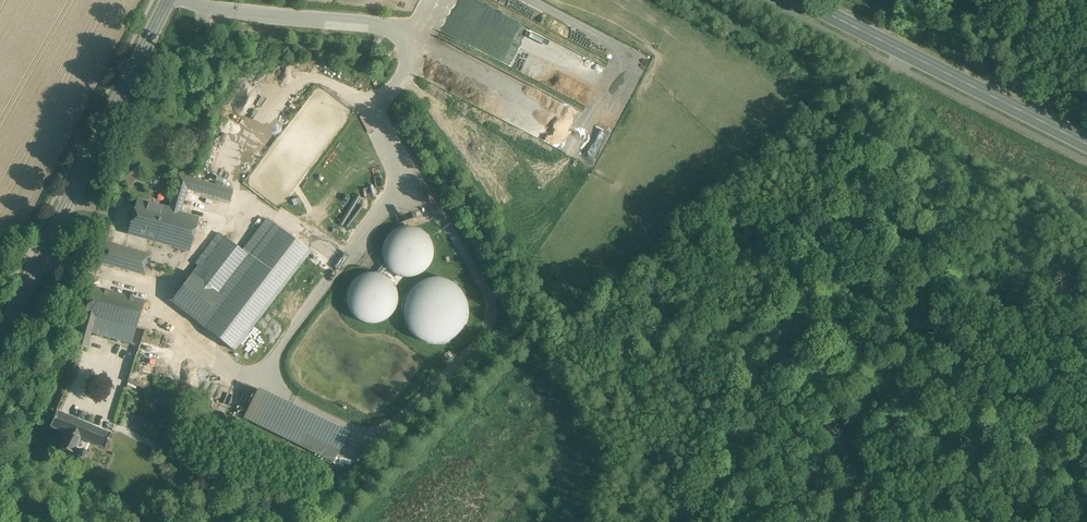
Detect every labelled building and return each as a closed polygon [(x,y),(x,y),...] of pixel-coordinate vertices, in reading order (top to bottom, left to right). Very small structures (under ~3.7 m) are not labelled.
[(586,104),(604,65),(564,46),(557,61),(562,63),(558,71),(556,70),(549,86),(586,104)] [(464,93),(475,96),(477,89),(466,86),(464,93)] [(179,176),(173,196),(169,210),(164,209),(155,240),(189,250),(201,210),(188,207),(186,215),(180,213),(187,190),(229,202),(230,202),(233,191),(179,176)] [(155,240),(156,238),(164,209),(138,201),(129,233),(155,240)] [(387,227),(383,263),(392,263),(391,273),(427,276),(432,232),(387,227)] [(206,328),(209,331),(234,350),(309,252),(281,230),(256,262),(224,237),(201,267),(200,268),(198,266),(171,301),(205,328),(206,328)] [(99,262),(106,264),(107,264),(145,275),(150,255),(104,242),(99,262)] [(385,282),(381,279),(380,279),(377,278),(373,277),(368,277),(365,278),(361,279),(357,281),(354,285),(352,287),(350,291),(349,294),(348,298),(348,302),(349,306),(350,309),(352,313),(355,316),(358,319),(363,321),(368,322),(372,323),(377,322),(382,320),(386,317),(389,313),(392,309),(394,304),(394,299),(393,295),(392,290),(389,285),(385,282)] [(465,340),(464,280),(407,281),(408,341),(465,340)] [(92,287),(85,312),(85,313),(84,314),(85,314),(136,328),(144,301),(92,287)] [(95,317),(94,317),(84,314),(76,345),(86,348),(87,347),(88,347),(90,340),(89,339),(95,317)] [(131,371),(150,377),(151,377),(160,348),(142,342),(141,342),(131,371)] [(165,381),(183,386),(184,386),(186,387),(189,376),(168,369),(165,381)] [(157,379),(134,372),(131,371),(127,382),(152,393),(157,379)] [(335,428),(273,397),(258,390),(244,418),(274,432),(274,433),(333,462),(347,434),(335,428),(335,432),(335,428)] [(110,434),(89,425),(88,425),(56,411),(50,427),(66,433),(59,449),(77,456),(78,457),(80,458),(82,459),(84,458),(85,457),(86,455),(86,453),(85,451),(84,450),(82,450),(80,450),(79,451),(75,449),(80,438),(104,449),(110,434)] [(141,432),(147,421),(137,416),(131,426),(141,432)]
